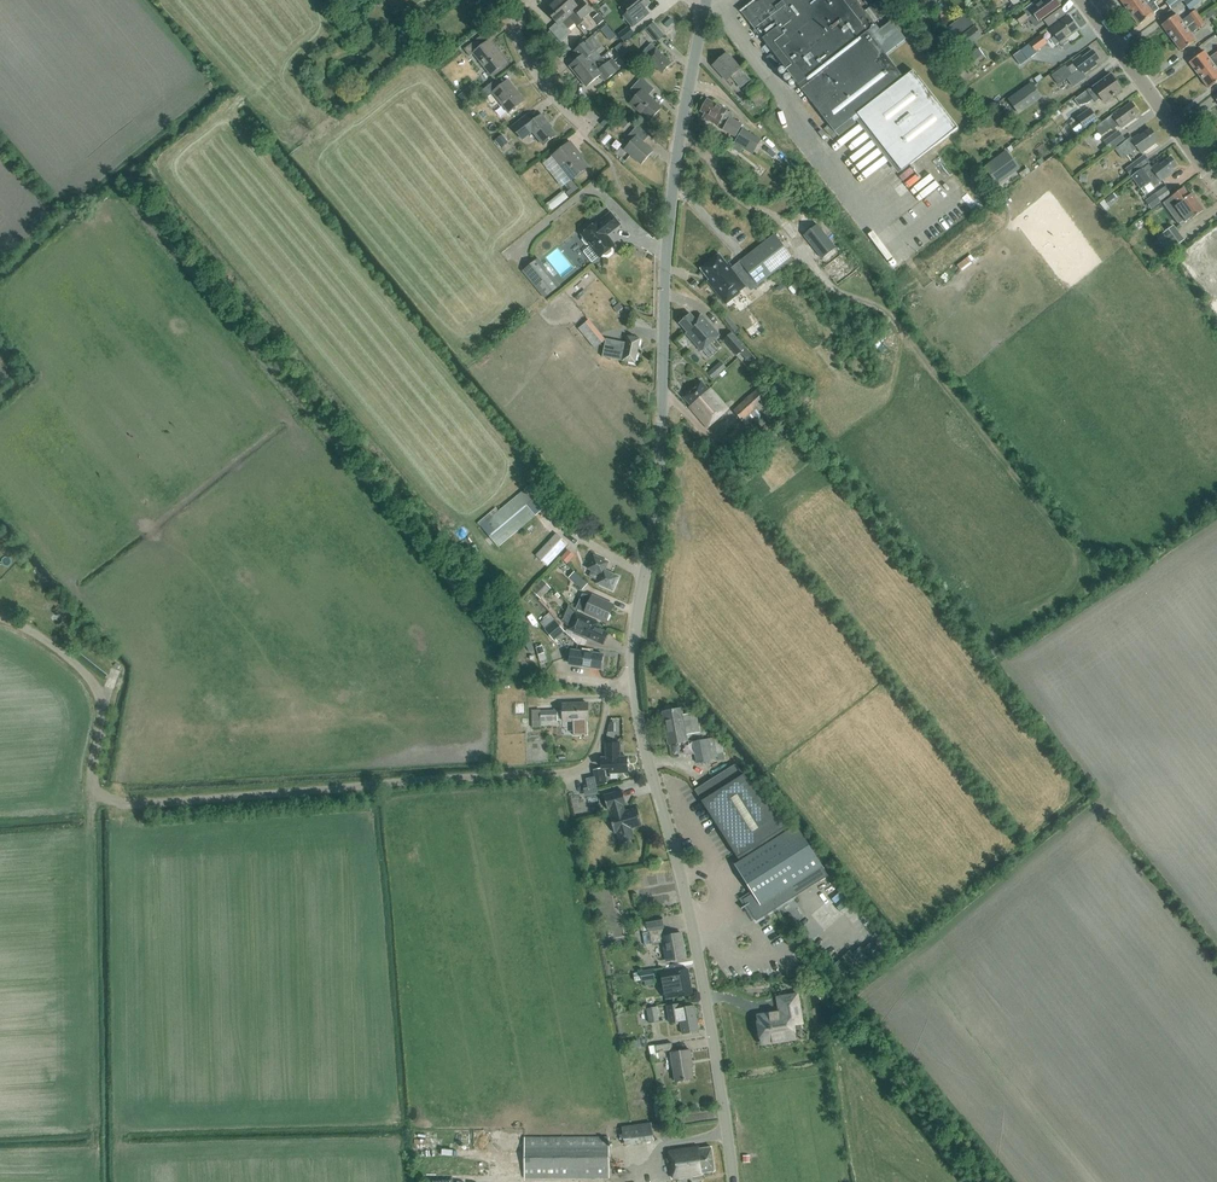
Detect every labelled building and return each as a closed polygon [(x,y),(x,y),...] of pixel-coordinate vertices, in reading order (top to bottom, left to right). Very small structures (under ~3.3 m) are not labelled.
[(575,25),(577,27),(584,22),(583,20),(592,12),(582,1),(577,6),(572,0),(556,0),(555,1),(575,24),(575,25)] [(632,26),(649,14),(644,8),(649,4),(646,0),(629,0),(623,5),(629,13),(624,16),(632,26)] [(740,10),(740,11),(741,11),(754,29),(752,30),(756,35),(758,34),(766,44),(761,47),(766,53),(770,50),(833,132),(850,119),(853,123),(859,118),(900,172),(956,129),(912,72),(903,79),(885,56),(905,40),(891,22),(879,31),(873,24),(886,14),(877,2),(864,12),(855,0),(753,0),(740,10)] [(1039,21),(1060,5),(1056,0),(1043,0),(1041,2),(1040,0),(1038,0),(1015,17),(1016,18),(1021,24),(1029,19),(1036,27),(1041,23),(1039,21)] [(1129,12),(1145,0),(1120,0),(1129,12)] [(1129,12),(1138,25),(1153,14),(1159,10),(1154,3),(1157,1),(1156,0),(1145,0),(1129,12)] [(1166,3),(1171,9),(1182,0),(1170,0),(1166,3)] [(569,17),(555,1),(545,10),(556,24),(549,30),(561,43),(572,33),(568,29),(574,24),(575,25),(575,24),(569,17)] [(348,16),(356,9),(351,3),(343,9),(342,10),(347,16),(348,16)] [(1162,25),(1171,38),(1200,17),(1194,10),(1188,15),(1189,16),(1181,21),(1176,14),(1162,25)] [(1215,14),(1212,10),(1206,14),(1209,19),(1215,14)] [(417,22),(408,14),(397,24),(405,33),(417,22)] [(604,21),(599,14),(593,18),(599,26),(604,21)] [(965,14),(946,29),(953,39),(973,24),(965,14)] [(1052,29),(1062,42),(1078,29),(1068,16),(1052,29)] [(1171,38),(1181,51),(1196,40),(1191,33),(1199,28),(1205,24),(1200,17),(1171,38)] [(1021,24),(1016,18),(1008,23),(1013,30),(1021,24)] [(664,36),(652,22),(644,29),(656,43),(664,36)] [(601,30),(605,35),(611,30),(607,25),(601,30)] [(974,26),(955,41),(962,51),(982,36),(974,26)] [(634,35),(628,28),(619,36),(624,43),(634,35)] [(1021,66),(1029,59),(1039,52),(1038,50),(1048,42),(1042,34),(1014,56),(1021,66)] [(506,64),(484,36),(465,51),(470,58),(474,55),(490,76),(506,64)] [(577,77),(600,59),(595,53),(601,48),(592,37),(573,53),(578,59),(569,67),(577,77)] [(572,49),(566,44),(559,50),(565,56),(572,49)] [(657,69),(662,73),(671,64),(662,55),(662,54),(657,49),(656,49),(651,44),(643,53),(648,58),(646,60),(651,64),(651,66),(653,68),(655,68),(657,69)] [(975,44),(957,57),(965,67),(982,54),(975,44)] [(1065,66),(1051,76),(1058,85),(1067,79),(1073,87),(1086,78),(1083,74),(1096,64),(1095,62),(1099,59),(1092,51),(1082,58),(1080,56),(1073,62),(1074,63),(1067,69),(1065,66)] [(1199,75),(1216,62),(1216,51),(1216,52),(1209,58),(1204,51),(1189,62),(1199,75)] [(740,69),(727,54),(713,66),(726,81),(731,77),(741,88),(750,80),(745,74),(740,69)] [(600,59),(577,77),(586,88),(600,77),(604,82),(615,73),(612,69),(616,66),(612,60),(605,65),(600,59)] [(644,71),(635,60),(630,64),(639,75),(644,71)] [(1199,75),(1208,88),(1216,82),(1216,62),(1199,75)] [(1100,99),(1103,103),(1121,91),(1110,76),(1093,88),(1092,87),(1073,100),(1078,107),(1087,104),(1092,100),(1094,103),(1100,99)] [(630,104),(650,122),(662,108),(649,96),(655,89),(642,78),(631,90),(637,95),(630,104)] [(493,94),(509,114),(524,102),(508,83),(503,87),(497,80),(496,81),(491,85),(481,92),(487,99),(493,94)] [(754,81),(743,91),(753,102),(764,92),(754,81)] [(1031,83),(1008,100),(1017,112),(1041,96),(1031,83)] [(473,85),(466,91),(472,97),(479,92),(473,85)] [(706,102),(701,111),(705,114),(703,118),(711,123),(718,127),(720,123),(721,122),(726,125),(723,130),(736,137),(743,124),(730,117),(732,114),(727,111),(727,110),(710,100),(708,103),(706,102)] [(1112,116),(1095,128),(1100,136),(1110,129),(1112,130),(1119,125),(1121,129),(1135,118),(1133,116),(1138,113),(1132,104),(1120,112),(1119,110),(1111,115),(1112,116)] [(1097,120),(1089,109),(1076,118),(1084,129),(1097,120)] [(632,121),(622,112),(618,117),(628,125),(632,121)] [(530,129),(543,144),(556,134),(550,127),(552,126),(541,113),(530,122),(525,116),(512,126),(520,137),(530,129)] [(624,150),(642,166),(653,153),(643,143),(649,137),(637,126),(627,137),(632,142),(624,150)] [(733,142),(730,147),(740,153),(743,148),(753,153),(761,141),(742,130),(735,143),(733,142)] [(1124,143),(1120,145),(1115,149),(1122,159),(1137,148),(1141,154),(1154,144),(1152,142),(1157,139),(1150,130),(1139,137),(1138,135),(1132,140),(1130,138),(1124,142),(1124,143)] [(1124,140),(1119,133),(1104,143),(1109,150),(1124,140)] [(509,143),(502,135),(495,141),(501,149),(509,143)] [(553,157),(572,181),(588,168),(581,159),(580,160),(574,153),(577,151),(571,143),(553,157)] [(997,185),(1019,169),(1006,152),(984,167),(997,185)] [(1128,168),(1132,174),(1147,163),(1143,157),(1128,168)] [(1131,176),(1140,189),(1151,181),(1150,180),(1156,175),(1160,181),(1174,171),(1172,169),(1177,166),(1171,157),(1160,165),(1158,163),(1152,168),(1149,164),(1142,169),(1142,168),(1131,176)] [(908,187),(918,200),(933,188),(929,182),(937,175),(932,169),(918,180),(912,174),(905,180),(910,186),(908,187)] [(560,187),(568,195),(575,188),(567,180),(560,187)] [(1169,194),(1163,186),(1143,201),(1149,209),(1169,194)] [(1183,188),(1162,203),(1163,204),(1164,203),(1174,218),(1179,214),(1185,222),(1189,219),(1190,220),(1203,211),(1191,194),(1189,196),(1183,188)] [(568,198),(563,191),(543,206),(549,213),(568,198)] [(899,192),(884,206),(889,212),(905,198),(899,192)] [(1009,202),(1005,197),(1000,200),(1004,206),(1009,202)] [(597,222),(582,235),(583,237),(583,240),(586,244),(589,245),(590,245),(591,244),(591,245),(583,252),(591,262),(600,256),(601,257),(604,255),(604,256),(607,256),(612,252),(612,249),(611,248),(614,246),(608,238),(609,233),(611,231),(612,232),(621,225),(611,213),(598,223),(597,222)] [(817,225),(804,236),(822,259),(835,248),(817,225)] [(1183,240),(1172,225),(1162,233),(1173,247),(1183,240)] [(1201,243),(1210,255),(1216,250),(1216,232),(1201,243)] [(706,281),(725,305),(740,293),(740,292),(752,283),(755,287),(792,258),(774,235),(739,262),(741,264),(733,270),(728,264),(727,265),(719,254),(699,269),(708,280),(706,281)] [(1197,255),(1205,264),(1212,259),(1205,249),(1197,255)] [(539,259),(523,271),(545,298),(560,285),(539,259)] [(1188,265),(1191,268),(1196,264),(1193,260),(1188,265)] [(1199,268),(1196,264),(1191,268),(1194,272),(1199,268)] [(1205,288),(1208,292),(1214,287),(1211,283),(1205,288)] [(1214,287),(1208,292),(1211,295),(1216,291),(1214,287)] [(1212,310),(1216,308),(1216,299),(1209,303),(1212,310)] [(619,304),(613,308),(617,313),(623,309),(619,304)] [(702,352),(720,336),(701,315),(695,320),(690,314),(679,323),(687,332),(685,334),(702,352)] [(604,340),(590,323),(585,327),(583,325),(578,329),(594,348),(604,340)] [(732,332),(723,340),(737,355),(740,353),(747,361),(753,356),(745,348),(746,347),(732,332)] [(619,341),(618,346),(605,343),(603,357),(623,361),(636,364),(641,339),(627,336),(626,343),(619,341)] [(712,380),(719,374),(713,368),(707,374),(712,380)] [(690,407),(708,428),(728,410),(710,389),(708,391),(700,382),(683,397),(691,406),(690,407)] [(759,388),(733,411),(746,427),(754,420),(755,421),(773,405),(768,399),(759,388)] [(541,477),(481,526),(498,547),(558,497),(541,477)] [(557,534),(536,556),(547,566),(567,543),(557,534)] [(574,556),(568,550),(560,558),(567,564),(574,556)] [(604,588),(613,592),(620,576),(606,570),(609,561),(594,555),(588,569),(592,570),(590,577),(598,580),(596,584),(598,585),(598,587),(603,588),(604,588)] [(587,584),(574,571),(568,577),(582,590),(587,584)] [(543,580),(533,591),(541,597),(550,586),(543,580)] [(581,597),(576,608),(607,622),(615,605),(594,595),(591,602),(581,597)] [(592,620),(577,612),(570,626),(585,633),(584,635),(594,640),(594,639),(604,643),(608,634),(599,629),(599,628),(590,624),(592,620)] [(565,632),(550,614),(539,623),(545,630),(554,641),(565,632)] [(544,653),(542,646),(536,648),(538,655),(544,653)] [(568,664),(582,666),(601,669),(603,654),(570,650),(568,664)] [(563,711),(558,711),(558,720),(563,720),(563,721),(573,720),(574,735),(587,735),(586,720),(588,720),(587,703),(563,704),(563,711)] [(665,720),(669,745),(687,741),(686,734),(690,734),(690,735),(700,733),(696,714),(683,716),(681,709),(663,712),(665,720)] [(558,711),(540,711),(541,721),(558,721),(558,720),(558,711)] [(707,740),(693,742),(697,764),(711,761),(710,758),(717,757),(718,760),(724,759),(721,741),(718,742),(718,739),(714,740),(714,738),(707,740)] [(602,766),(610,766),(610,773),(628,772),(627,756),(621,756),(620,742),(606,743),(607,757),(602,757),(602,766)] [(714,820),(738,858),(740,861),(736,864),(735,865),(750,889),(753,894),(743,900),(747,905),(742,908),(742,909),(747,906),(757,921),(793,899),(829,877),(829,876),(828,876),(822,867),(796,826),(793,829),(736,765),(696,790),(714,820)] [(587,798),(599,795),(597,786),(606,784),(603,768),(593,770),(595,779),(586,781),(587,787),(585,787),(587,798)] [(609,810),(609,809),(611,809),(613,815),(611,815),(610,815),(615,833),(616,833),(616,832),(618,832),(621,842),(635,838),(632,828),(642,825),(643,825),(638,808),(637,808),(638,808),(626,811),(624,805),(627,804),(627,805),(627,804),(623,790),(605,795),(609,810)] [(842,914),(849,921),(858,911),(851,904),(842,914)] [(649,931),(650,931),(652,944),(663,942),(667,961),(685,958),(681,933),(664,936),(663,928),(664,928),(662,917),(646,920),(647,921),(643,921),(641,924),(642,929),(644,930),(649,930),(649,931)] [(827,957),(836,948),(828,939),(818,948),(827,957)] [(633,974),(635,982),(641,980),(642,982),(645,981),(645,986),(654,984),(653,980),(655,979),(653,969),(640,971),(640,972),(633,974)] [(688,969),(662,974),(667,998),(692,994),(688,969)] [(758,1017),(762,1043),(795,1038),(793,1025),(801,1023),(797,996),(778,999),(781,1013),(758,1017)] [(680,1008),(680,1003),(666,1006),(669,1023),(679,1021),(682,1035),(699,1032),(694,1005),(680,1008)] [(657,1007),(648,1009),(650,1023),(660,1022),(657,1007)] [(656,1045),(649,1046),(652,1063),(659,1062),(657,1051),(673,1049),(672,1042),(656,1045)] [(693,1079),(691,1066),(691,1060),(692,1060),(690,1049),(671,1052),(675,1081),(693,1079)] [(654,1141),(651,1121),(621,1126),(624,1145),(654,1141)] [(610,1178),(609,1137),(524,1137),(524,1179),(610,1178)] [(668,1151),(672,1181),(702,1177),(701,1174),(713,1172),(710,1148),(698,1150),(698,1148),(688,1150),(688,1148),(668,1151)]
